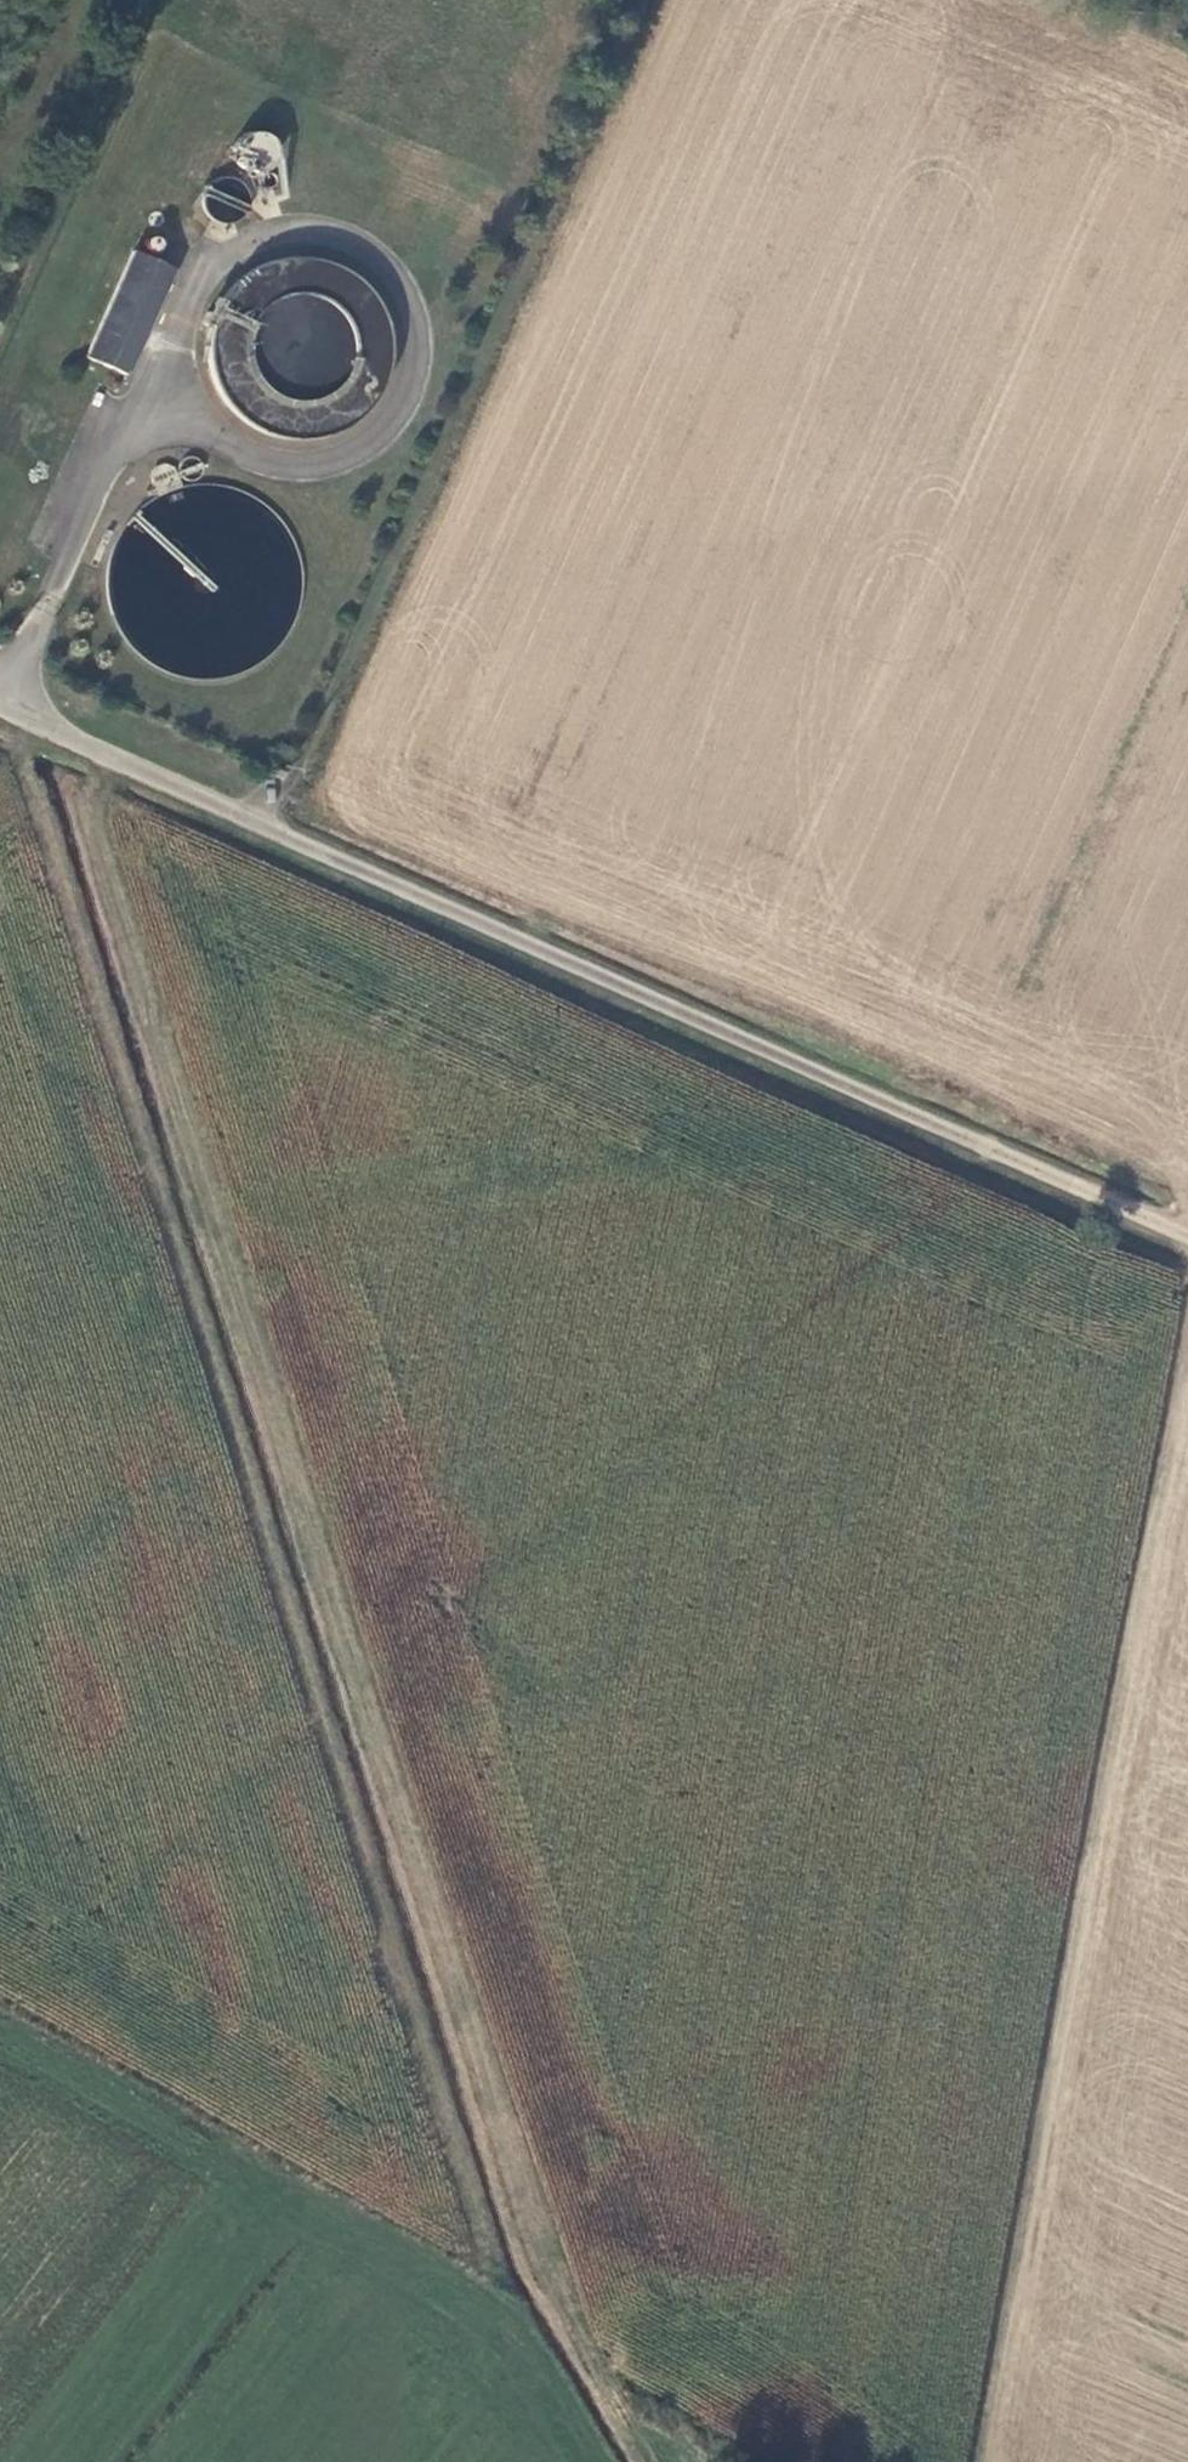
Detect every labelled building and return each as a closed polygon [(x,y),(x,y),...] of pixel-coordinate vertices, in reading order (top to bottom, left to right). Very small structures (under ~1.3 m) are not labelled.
[(173,272),(129,252),(81,361),(125,380),(173,272)]
